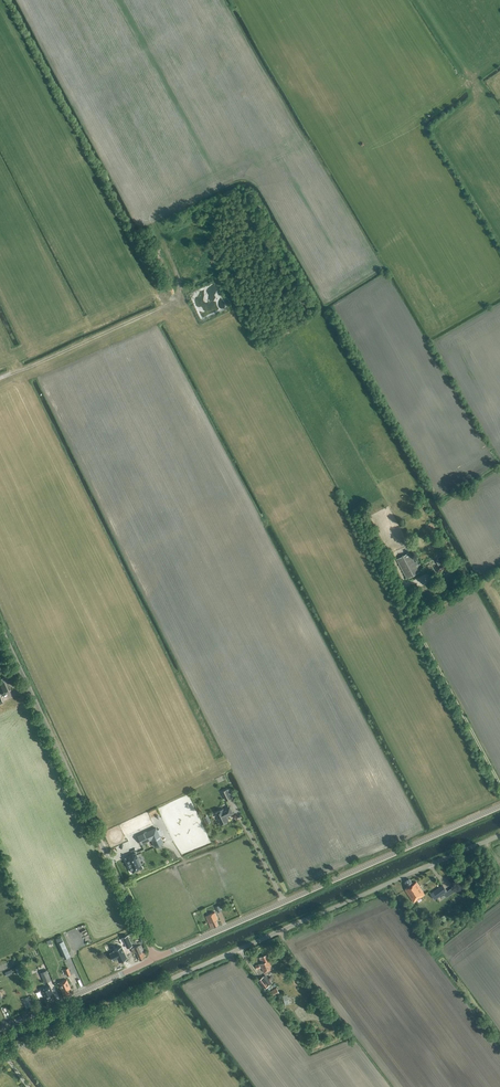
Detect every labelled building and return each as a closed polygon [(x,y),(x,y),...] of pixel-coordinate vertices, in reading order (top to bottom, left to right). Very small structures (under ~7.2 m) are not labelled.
[(407,579),(420,572),(409,552),(397,559),(407,579)] [(450,569),(449,567),(451,566),(444,554),(437,559),(440,564),(435,567),(438,572),(445,568),(446,571),(450,569)] [(223,790),(227,798),(233,796),(229,787),(223,790)] [(233,814),(230,806),(223,809),(215,812),(221,824),(229,821),(227,817),(233,814)] [(156,828),(138,837),(141,845),(151,840),(155,848),(163,844),(156,828)] [(135,853),(125,858),(132,873),(142,868),(135,853)] [(414,902),(425,894),(416,882),(413,884),(409,879),(405,882),(406,883),(405,884),(408,888),(405,889),(414,902)] [(435,900),(447,891),(443,885),(430,894),(435,900)] [(205,916),(208,922),(211,929),(218,926),(216,920),(218,919),(215,912),(205,916)] [(127,948),(132,946),(127,936),(122,938),(127,948)] [(133,953),(136,952),(139,961),(144,959),(143,957),(145,956),(141,945),(134,948),(133,946),(131,947),(131,949),(133,953)] [(127,958),(121,946),(113,950),(114,952),(109,954),(113,961),(117,959),(119,962),(127,958)] [(264,973),(274,968),(270,960),(269,961),(266,955),(260,958),(262,963),(259,965),(259,964),(256,966),(257,969),(262,967),(264,973)] [(44,983),(51,980),(47,971),(40,974),(44,983)] [(264,989),(270,984),(264,976),(258,981),(264,989)] [(68,990),(70,989),(67,980),(58,983),(64,996),(69,994),(68,990)] [(281,992),(286,989),(283,984),(278,988),(281,992)] [(49,985),(40,989),(43,997),(44,997),(47,1003),(54,999),(52,994),(49,985)] [(273,997),(279,993),(276,988),(270,992),(273,997)]
